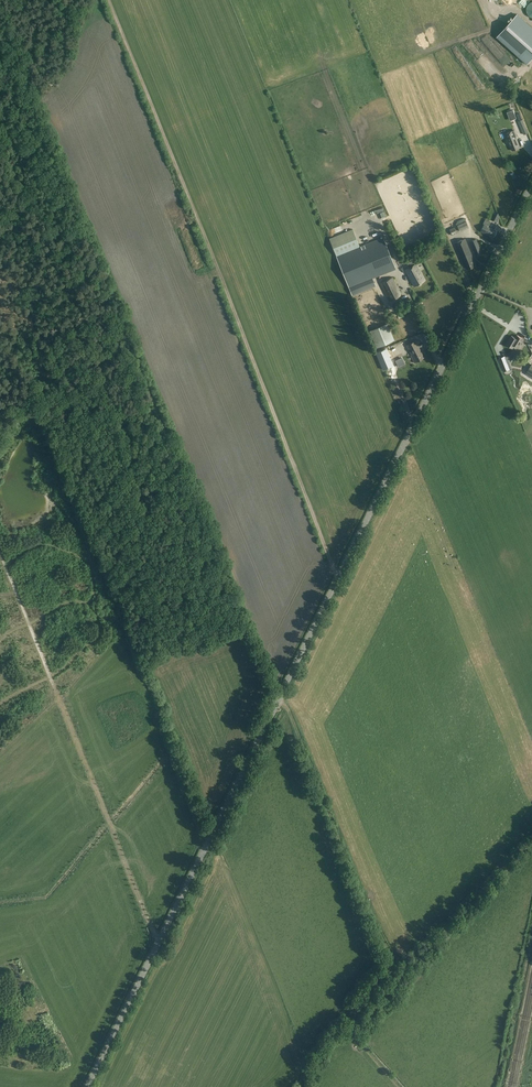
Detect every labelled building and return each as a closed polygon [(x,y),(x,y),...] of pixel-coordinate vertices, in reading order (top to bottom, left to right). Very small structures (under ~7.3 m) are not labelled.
[(531,58),(531,27),(517,14),(498,36),(528,63),(531,58)] [(481,57),(488,71),(493,69),(487,55),(481,57)] [(495,82),(502,79),(498,69),(492,72),(495,82)] [(517,117),(515,110),(509,112),(511,119),(517,117)] [(523,120),(518,121),(524,135),(528,133),(523,120)] [(508,142),(509,142),(512,150),(520,147),(517,139),(518,138),(515,130),(505,134),(508,142)] [(480,232),(490,236),(491,235),(494,237),(496,231),(488,227),(490,222),(485,219),(483,224),(484,224),(480,232)] [(466,222),(457,226),(460,231),(469,227),(466,222)] [(329,238),(336,256),(352,295),(375,285),(372,279),(396,269),(383,237),(360,247),(353,229),(329,238)] [(465,239),(455,243),(463,264),(464,264),(467,269),(475,266),(472,257),(472,256),(465,239)] [(475,254),(476,253),(480,251),(481,251),(476,239),(470,241),(475,254)] [(405,270),(414,286),(425,281),(416,264),(405,270)] [(380,284),(389,301),(402,295),(393,277),(380,284)] [(387,323),(369,331),(376,348),(394,340),(387,323)] [(515,345),(518,347),(524,339),(517,335),(516,338),(512,336),(506,344),(513,348),(515,345)] [(424,358),(415,342),(407,346),(412,356),(411,356),(415,363),(424,358)] [(384,368),(394,364),(387,347),(377,351),(384,368)]
